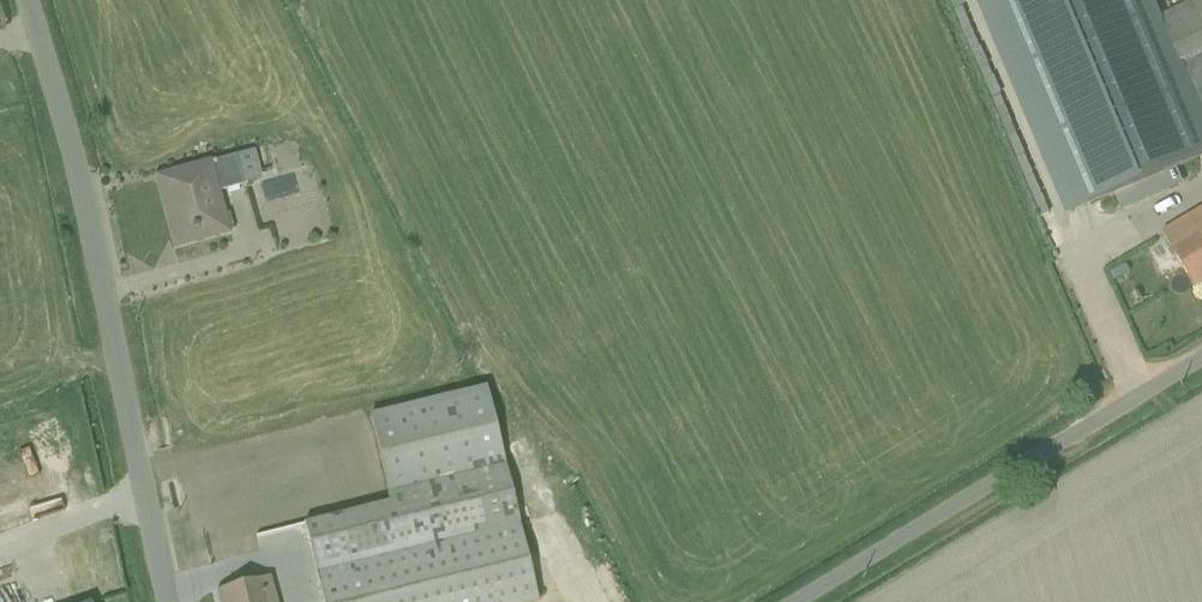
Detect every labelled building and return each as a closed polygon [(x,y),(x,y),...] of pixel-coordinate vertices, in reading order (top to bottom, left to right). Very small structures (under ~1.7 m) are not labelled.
[(1201,152),(1201,0),(1199,0),(1164,16),(1157,0),(973,0),(1069,212),(1201,152)] [(282,150),(285,176),(310,174),(307,147),(282,150)] [(168,251),(225,236),(207,165),(150,180),(168,251)] [(1201,288),(1201,214),(1166,237),(1200,289),(1201,288)] [(501,393),(327,430),(323,410),(294,416),(295,420),(181,445),(209,576),(277,561),(286,601),(546,601),(501,393)] [(262,582),(209,595),(211,601),(267,601),(262,582)]
